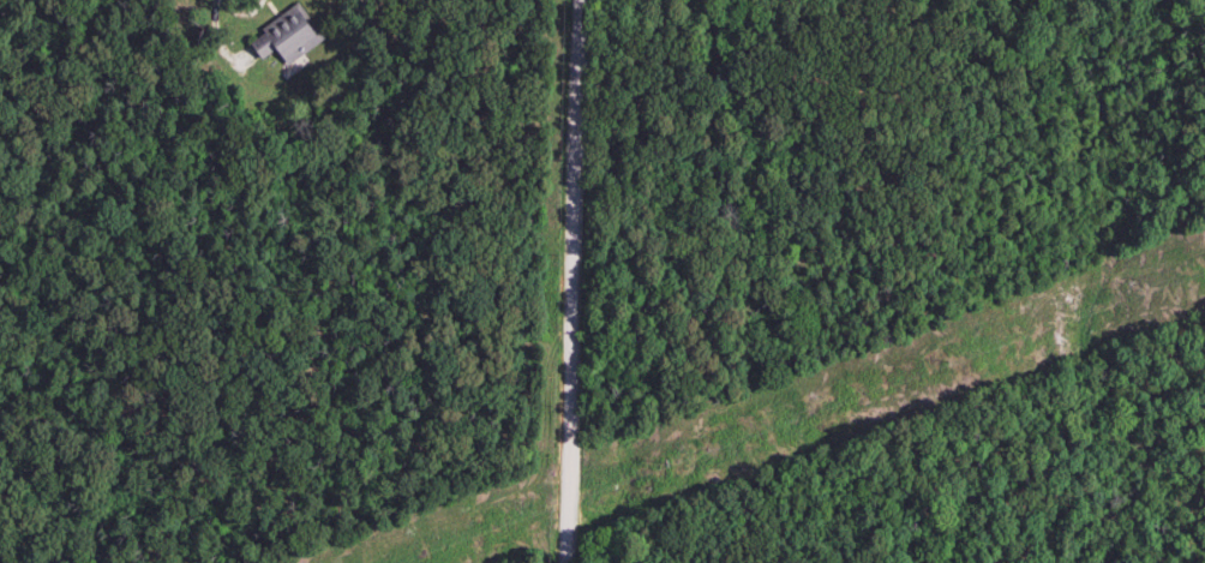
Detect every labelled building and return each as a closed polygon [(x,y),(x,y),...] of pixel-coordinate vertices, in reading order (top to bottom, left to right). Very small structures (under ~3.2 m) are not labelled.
[(322,41),(299,5),(243,40),(256,62),(272,52),(288,77),(301,69),(294,58),(322,41)]
